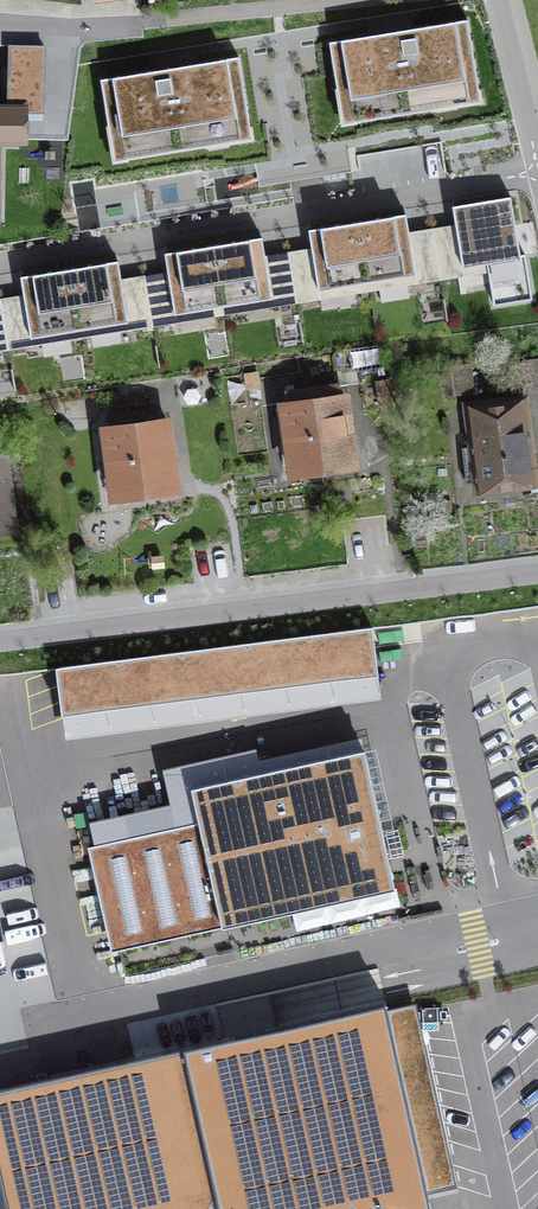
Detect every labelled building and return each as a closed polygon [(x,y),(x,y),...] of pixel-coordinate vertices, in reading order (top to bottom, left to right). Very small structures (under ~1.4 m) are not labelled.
[(329,42),(343,124),(481,101),(467,20),(329,42)] [(7,97),(7,112),(24,112),(42,112),(44,47),(10,46),(9,97),(7,97)] [(101,79),(114,161),(252,139),(239,57),(101,79)] [(24,112),(7,112),(0,112),(0,137),(23,137),(24,112)] [(457,232),(462,267),(487,263),(494,305),(532,299),(525,254),(520,255),(511,197),(452,206),(457,232)] [(357,222),(367,283),(416,275),(406,214),(357,222)] [(313,256),(318,291),(367,283),(357,222),(308,230),(313,256)] [(433,236),(440,280),(464,276),(462,267),(457,232),(433,236)] [(410,240),(417,284),(440,280),(433,236),(410,240)] [(213,245),(223,306),(272,298),(262,237),(213,245)] [(169,279),(174,314),(223,306),(213,245),(164,253),(169,279)] [(289,259),(296,303),(320,299),(318,291),(313,256),(289,259)] [(266,263),(273,307),(296,303),(289,259),(266,263)] [(69,269),(79,330),(128,322),(122,287),(118,261),(69,269)] [(25,303),(31,338),(79,330),(69,269),(21,277),(25,303)] [(145,283),(153,327),(176,323),(174,314),(169,279),(145,283)] [(128,322),(129,331),(153,327),(145,283),(122,287),(128,322)] [(1,306),(9,350),(32,346),(31,338),(25,303),(1,306)] [(9,350),(1,306),(0,307),(0,352),(9,350)] [(523,361),(527,392),(537,390),(537,359),(523,361)] [(468,366),(450,368),(453,392),(471,390),(468,366)] [(296,468),(349,461),(339,384),(285,392),(288,410),(276,411),(283,465),(295,463),(296,468)] [(479,485),(532,478),(522,405),(470,412),(473,433),(461,434),(466,483),(479,481),(479,485)] [(117,492),(171,485),(161,409),(107,416),(109,434),(98,436),(105,489),(117,488),(117,492)] [(9,524),(0,461),(0,525),(9,524)] [(66,734),(383,700),(376,631),(59,665),(66,734)] [(191,817),(96,837),(119,948),(392,890),(362,746),(184,784),(191,817)] [(234,1028),(273,1019),(267,993),(228,1002),(234,1028)] [(384,1007),(0,1094),(0,1192),(4,1208),(434,1208),(384,1007)]
